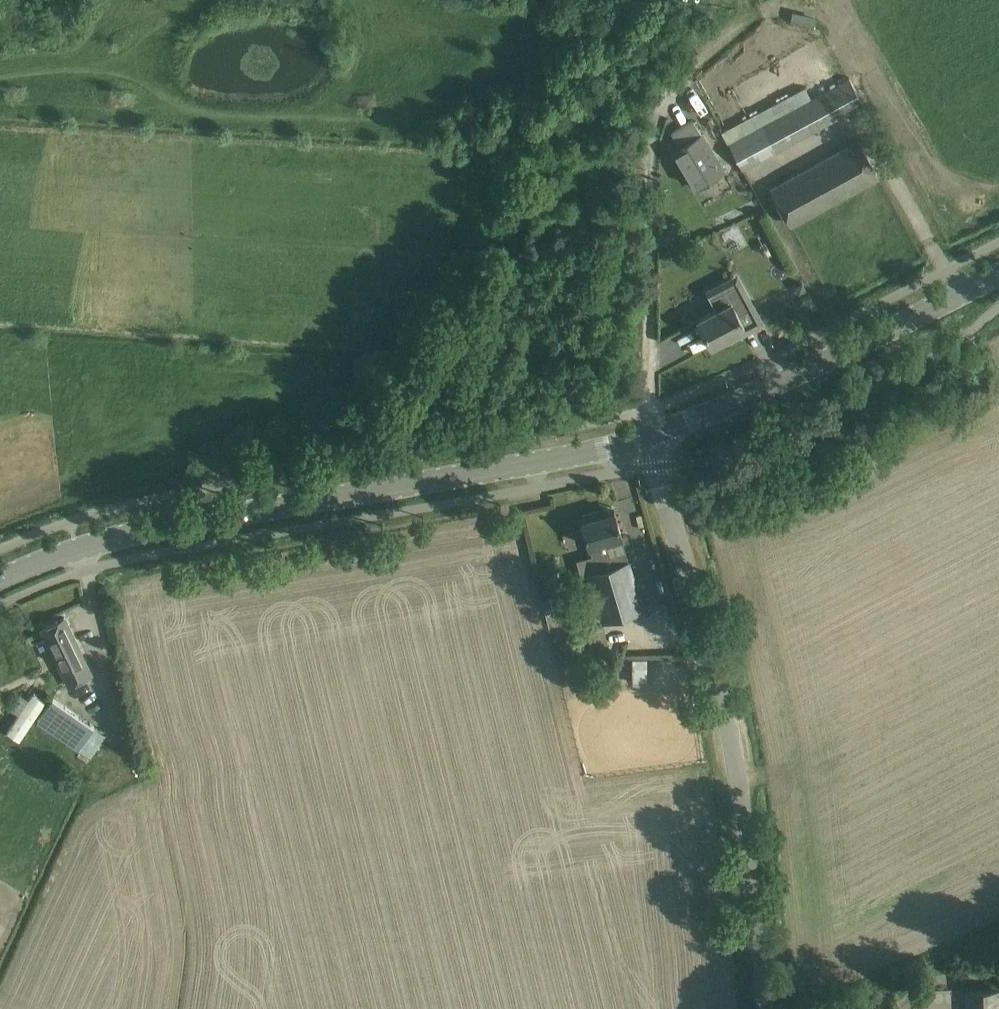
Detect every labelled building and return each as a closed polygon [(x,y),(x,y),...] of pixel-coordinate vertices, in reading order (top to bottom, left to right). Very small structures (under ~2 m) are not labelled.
[(849,78),(729,144),(742,168),(863,102),(849,78)] [(700,134),(692,121),(671,134),(678,146),(670,152),(694,191),(726,172),(702,133),(700,134)] [(878,176),(858,141),(771,189),(790,224),(878,176)] [(753,307),(740,282),(709,299),(715,310),(698,319),(712,345),(745,327),(738,315),(753,307)] [(801,283),(794,286),(798,293),(805,289),(801,283)] [(588,573),(602,621),(643,609),(629,561),(628,561),(621,536),(622,536),(614,511),(599,515),(598,511),(583,515),(585,519),(582,520),(589,545),(590,545),(597,570),(588,573)] [(93,675),(65,617),(42,629),(69,686),(93,675)] [(649,656),(634,656),(635,680),(649,679),(649,656)] [(8,731),(20,740),(45,702),(33,694),(8,731)] [(23,743),(75,779),(85,766),(72,757),(94,726),(54,698),(23,743)] [(998,990),(968,991),(968,1008),(998,1008),(998,1007),(998,990)]
